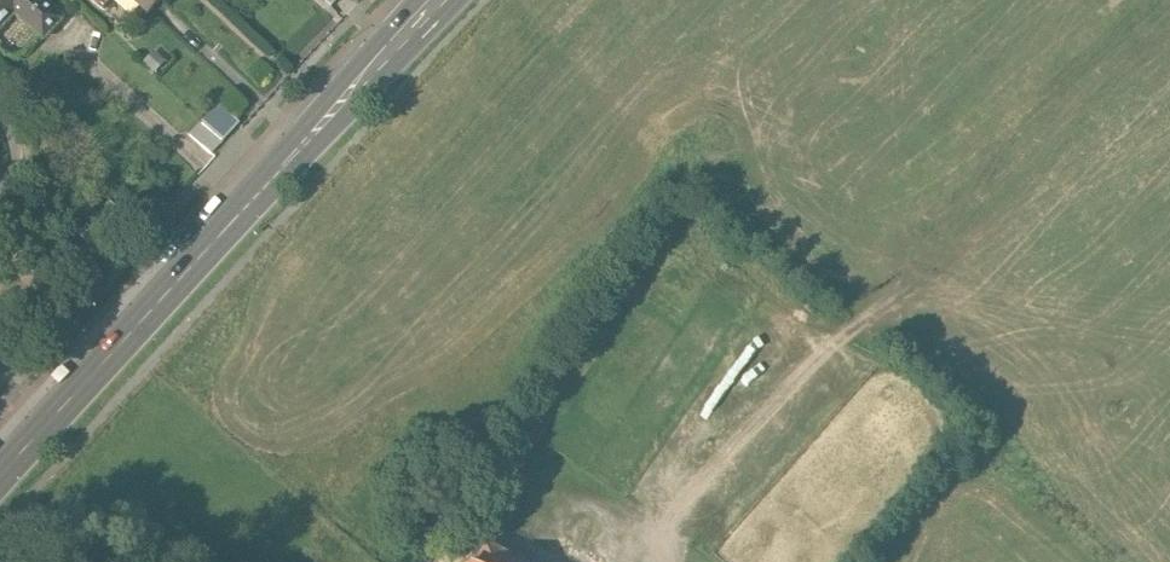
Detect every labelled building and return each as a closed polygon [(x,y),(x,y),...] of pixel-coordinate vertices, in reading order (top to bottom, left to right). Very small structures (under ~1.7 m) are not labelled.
[(37,0),(0,0),(0,33),(14,17),(43,43),(62,22),(37,0)] [(104,14),(117,0),(88,0),(104,14)] [(148,18),(165,0),(128,0),(148,18)] [(18,377),(0,360),(0,396),(18,377)] [(498,541),(487,561),(539,561),(498,541)]
